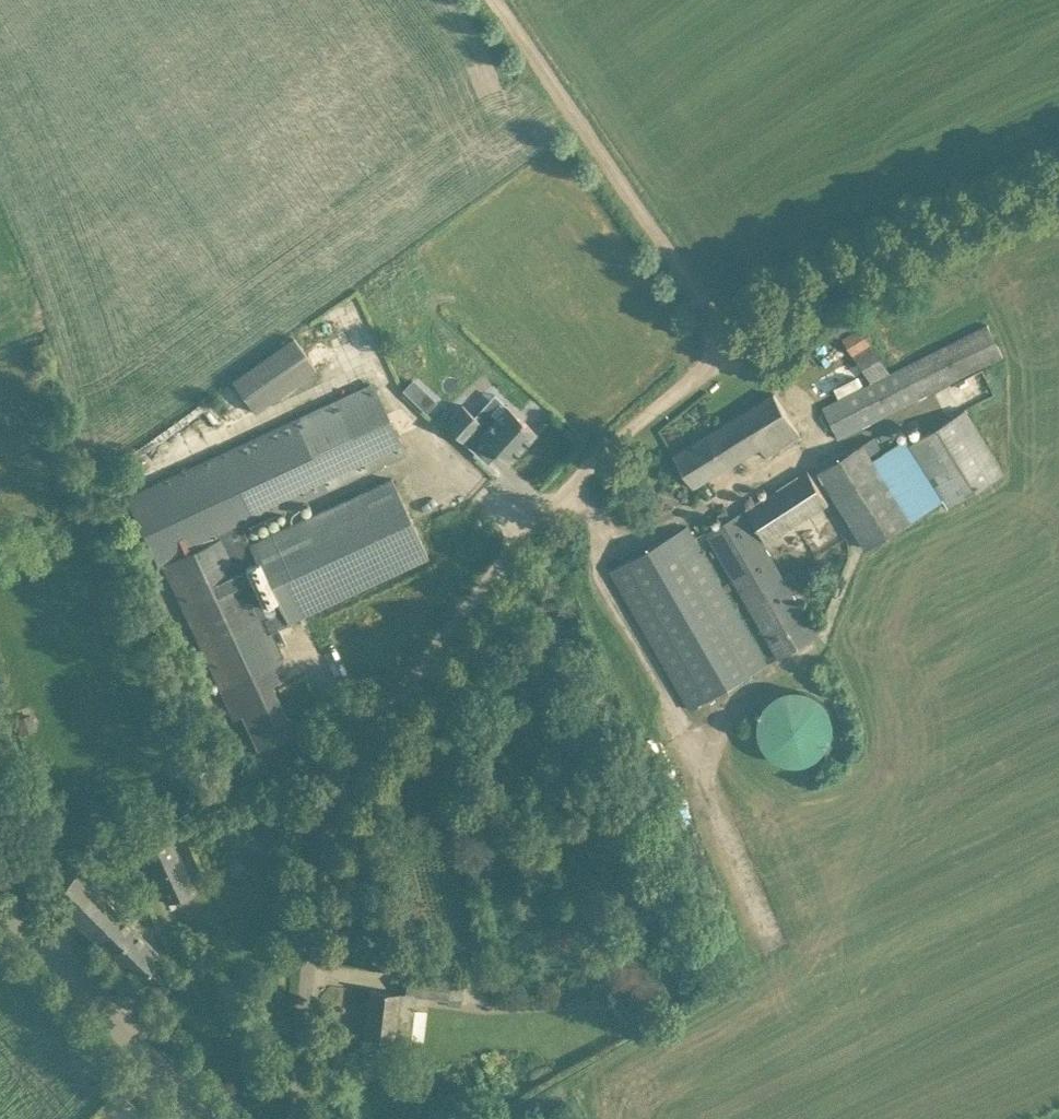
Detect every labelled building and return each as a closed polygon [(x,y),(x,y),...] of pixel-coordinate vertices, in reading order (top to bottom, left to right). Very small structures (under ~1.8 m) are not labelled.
[(842,336),(872,382),(823,406),(838,438),(1003,355),(987,324),(890,372),(859,326),(842,336)] [(316,368),(293,336),(232,379),(254,411),(316,368)] [(423,410),(435,399),(412,375),(400,387),(423,410)] [(158,567),(163,565),(220,688),(229,684),(238,705),(258,748),(293,732),(263,668),(282,659),(268,632),(289,623),(288,621),(428,556),(392,478),(249,544),(242,528),(402,454),(370,383),(295,418),(126,497),(158,567)] [(674,455),(685,473),(694,486),(758,449),(763,458),(800,435),(774,393),(674,455)] [(508,461),(523,445),(526,445),(532,439),(531,435),(535,431),(506,404),(505,406),(507,407),(495,419),(488,413),(480,422),(462,404),(444,424),(467,445),(478,433),(508,461)] [(874,435),(862,443),(818,470),(867,548),(945,500),(950,506),(1005,472),(966,408),(910,442),(905,437),(883,451),(874,435)] [(767,542),(829,502),(808,469),(746,508),(767,542)] [(791,571),(782,576),(744,510),(705,532),(779,657),(817,635),(794,596),(802,591),(791,571)] [(610,570),(621,589),(690,708),(767,664),(687,525),(610,570)] [(785,763),(802,763),(818,756),(829,742),(832,727),(829,712),(818,698),(802,690),(785,691),(772,697),(762,709),(758,727),(762,744),(772,756),(785,763)] [(166,902),(192,891),(171,842),(144,853),(166,902)] [(162,956),(76,870),(50,896),(136,982),(162,956)] [(363,1035),(385,1038),(393,1039),(394,1035),(410,1037),(414,994),(462,1000),(464,980),(407,973),(404,993),(399,993),(399,992),(369,988),(363,1035)]
